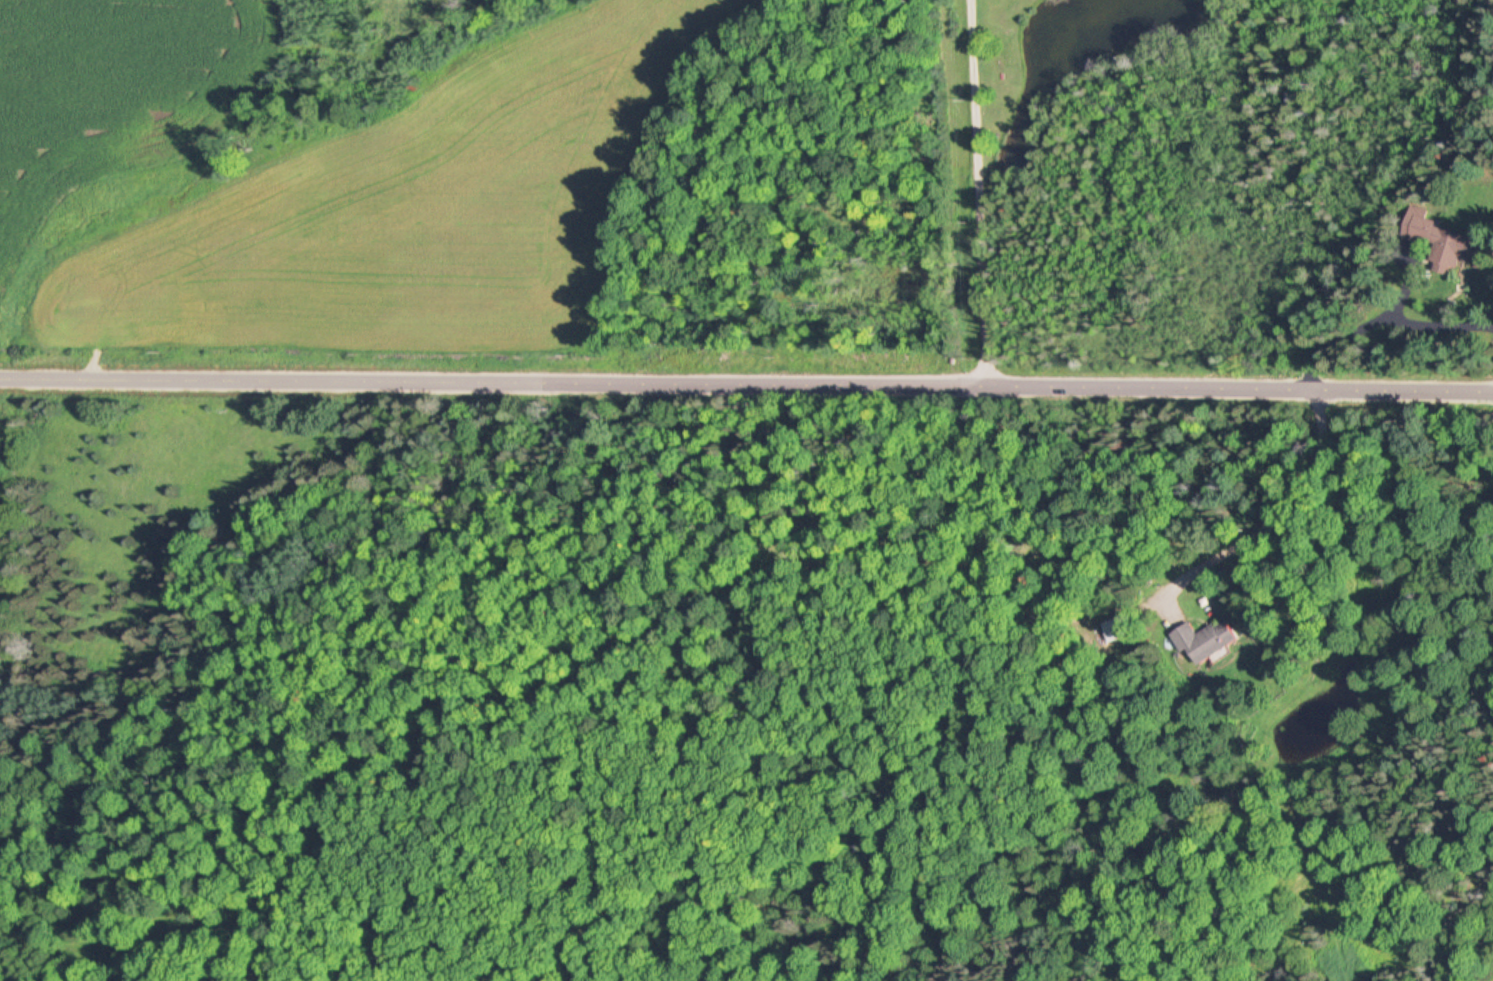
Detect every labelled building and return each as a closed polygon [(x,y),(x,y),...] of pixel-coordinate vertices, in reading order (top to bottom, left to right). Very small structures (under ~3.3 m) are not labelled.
[(1437,228),(1440,214),(1414,209),(1408,238),(1441,246),(1435,272),(1458,277),(1462,261),(1487,266),(1492,241),(1437,228)] [(1246,641),(1233,618),(1202,635),(1195,623),(1175,634),(1186,654),(1196,649),(1204,663),(1246,641)]
